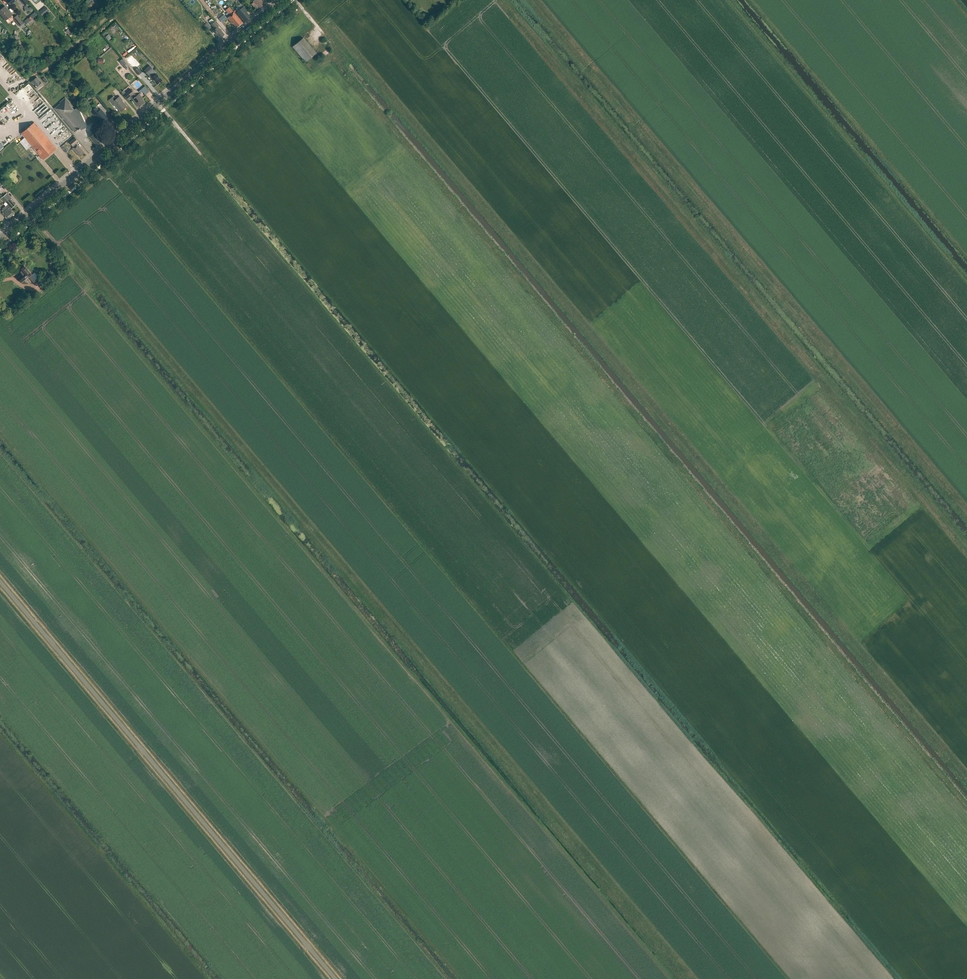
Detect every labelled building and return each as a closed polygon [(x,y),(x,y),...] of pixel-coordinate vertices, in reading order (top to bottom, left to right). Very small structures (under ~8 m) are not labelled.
[(81,5),(87,11),(95,3),(92,0),(87,0),(81,5)] [(6,20),(12,15),(5,6),(0,10),(0,13),(6,20)] [(50,10),(46,6),(39,11),(43,16),(50,10)] [(241,17),(244,21),(250,16),(246,12),(247,11),(243,6),(238,11),(240,13),(239,14),(241,17)] [(230,20),(236,14),(230,7),(226,10),(230,15),(228,17),(230,20)] [(25,21),(27,24),(36,16),(34,13),(25,21)] [(18,14),(13,18),(20,26),(24,23),(18,14)] [(233,23),(237,27),(242,22),(236,14),(230,20),(233,23)] [(215,28),(214,30),(218,35),(218,34),(220,37),(224,34),(222,31),(218,26),(219,26),(215,21),(211,24),(215,28)] [(293,47),(305,62),(315,54),(302,39),(293,47)] [(119,61),(126,69),(129,67),(122,59),(119,61)] [(162,80),(157,73),(157,74),(154,70),(152,69),(147,73),(148,75),(151,78),(152,78),(157,84),(162,80)] [(31,82),(38,89),(43,85),(37,77),(31,82)] [(143,85),(137,90),(139,93),(141,91),(143,94),(148,91),(143,85)] [(130,96),(139,107),(145,102),(142,99),(143,98),(139,94),(137,96),(131,89),(126,93),(124,91),(122,92),(124,95),(127,99),(130,96)] [(115,100),(113,97),(109,100),(113,105),(114,104),(121,111),(127,106),(122,101),(123,100),(119,96),(115,100)] [(70,103),(65,97),(60,102),(61,103),(55,108),(74,132),(78,129),(79,130),(82,128),(85,127),(86,127),(78,108),(74,110),(69,104),(70,103)] [(91,111),(94,115),(95,114),(102,123),(108,118),(101,109),(99,111),(96,107),(91,111)] [(56,148),(34,122),(21,133),(43,159),(56,148)] [(94,134),(90,137),(97,145),(103,140),(97,132),(99,130),(94,124),(91,126),(92,128),(90,130),(94,134)] [(79,156),(80,155),(80,156),(84,153),(77,144),(76,143),(78,141),(75,137),(70,142),(74,147),(72,148),(79,156)] [(7,194),(2,198),(5,202),(6,201),(8,204),(9,204),(6,206),(5,206),(2,208),(4,211),(3,212),(4,213),(8,219),(14,214),(12,210),(12,209),(11,208),(15,205),(11,199),(7,194)] [(24,272),(19,276),(23,281),(30,275),(38,285),(44,280),(46,283),(53,277),(51,275),(50,274),(44,280),(40,276),(37,278),(26,264),(21,269),(24,272)]
